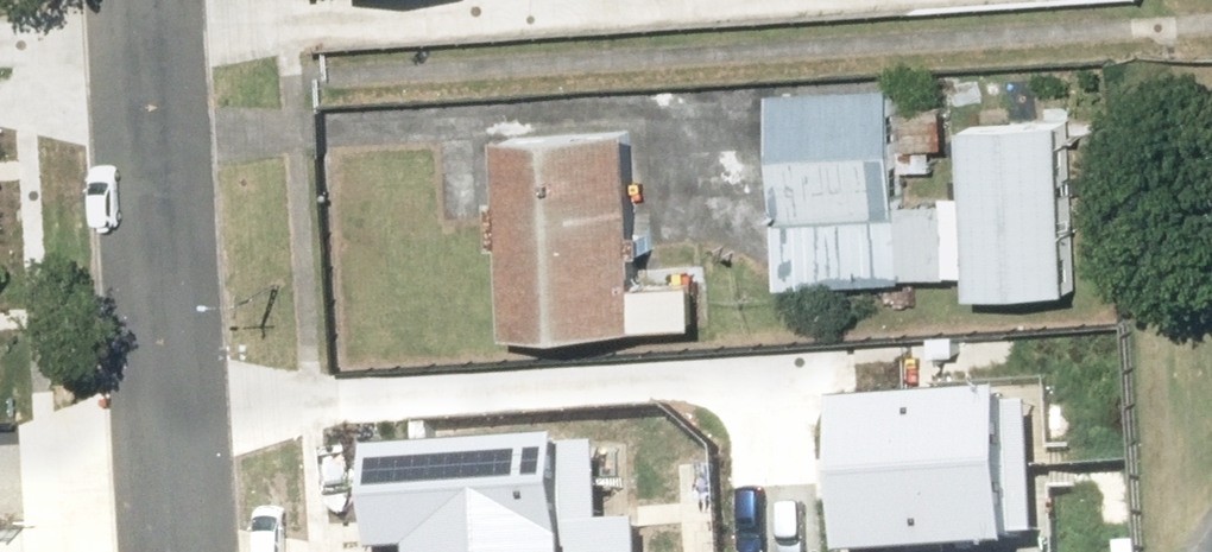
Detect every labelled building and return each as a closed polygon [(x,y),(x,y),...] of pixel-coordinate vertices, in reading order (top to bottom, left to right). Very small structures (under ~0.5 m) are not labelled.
[(895,89),(769,95),(778,296),(904,290),(904,285),(950,283),(947,205),(900,208),(895,89)] [(1070,127),(966,131),(974,304),(1078,299),(1070,127)] [(634,136),(498,144),(509,346),(644,339),(634,136)] [(866,398),(869,544),(1040,540),(1037,395),(866,398)] [(441,551),(658,551),(656,518),(620,519),(617,437),(395,445),(398,531),(441,529),(441,551)]
